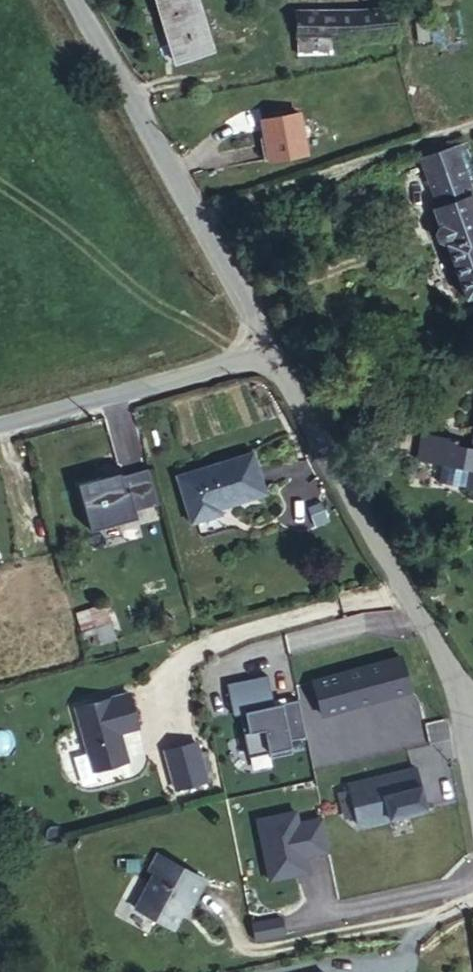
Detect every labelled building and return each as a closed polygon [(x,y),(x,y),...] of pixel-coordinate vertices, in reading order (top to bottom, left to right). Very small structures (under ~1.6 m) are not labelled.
[(211,50),(196,0),(156,0),(175,62),(211,50)] [(396,36),(395,7),(350,10),(295,11),(295,52),(328,52),(328,36),(393,36),(396,36)] [(392,58),(397,58),(393,36),(328,36),(328,52),(336,52),(336,65),(392,58)] [(304,154),(298,114),(262,120),(268,159),(304,154)] [(439,206),(472,194),(461,166),(428,178),(438,206),(439,206)] [(472,296),(472,197),(472,194),(439,206),(438,206),(433,208),(440,226),(439,227),(438,227),(436,232),(436,233),(438,239),(444,242),(445,241),(465,299),(472,296)] [(332,411),(334,415),(348,408),(345,403),(332,411)] [(334,415),(337,419),(351,414),(348,408),(334,415)] [(351,414),(337,419),(344,433),(357,426),(351,414)] [(467,469),(453,467),(457,444),(458,439),(422,432),(417,460),(441,465),(438,482),(464,487),(467,469)] [(467,469),(464,487),(470,488),(468,498),(472,499),(472,437),(471,446),(467,469)] [(453,467),(467,469),(471,446),(457,444),(453,467)] [(265,493),(252,452),(177,476),(191,522),(220,514),(218,507),(265,493)] [(122,478),(77,491),(90,535),(134,522),(122,478)] [(79,621),(84,637),(96,633),(100,644),(115,638),(107,612),(79,621)] [(367,666),(312,683),(322,717),(378,699),(367,666)] [(304,739),(297,698),(273,703),(268,676),(231,683),(245,769),(293,761),(289,741),(304,739)] [(126,690),(74,703),(91,768),(125,759),(118,729),(135,725),(126,690)] [(195,741),(165,747),(174,785),(204,779),(195,741)] [(349,791),(355,814),(357,825),(425,808),(414,767),(347,786),(349,791)] [(355,814),(349,791),(338,794),(342,810),(347,809),(348,811),(349,816),(355,814)] [(328,821),(320,793),(302,798),(310,826),(328,821)] [(203,877),(156,852),(147,868),(152,871),(133,906),(171,927),(185,901),(189,903),(203,877)] [(255,942),(285,935),(281,917),(251,924),(255,942)]
